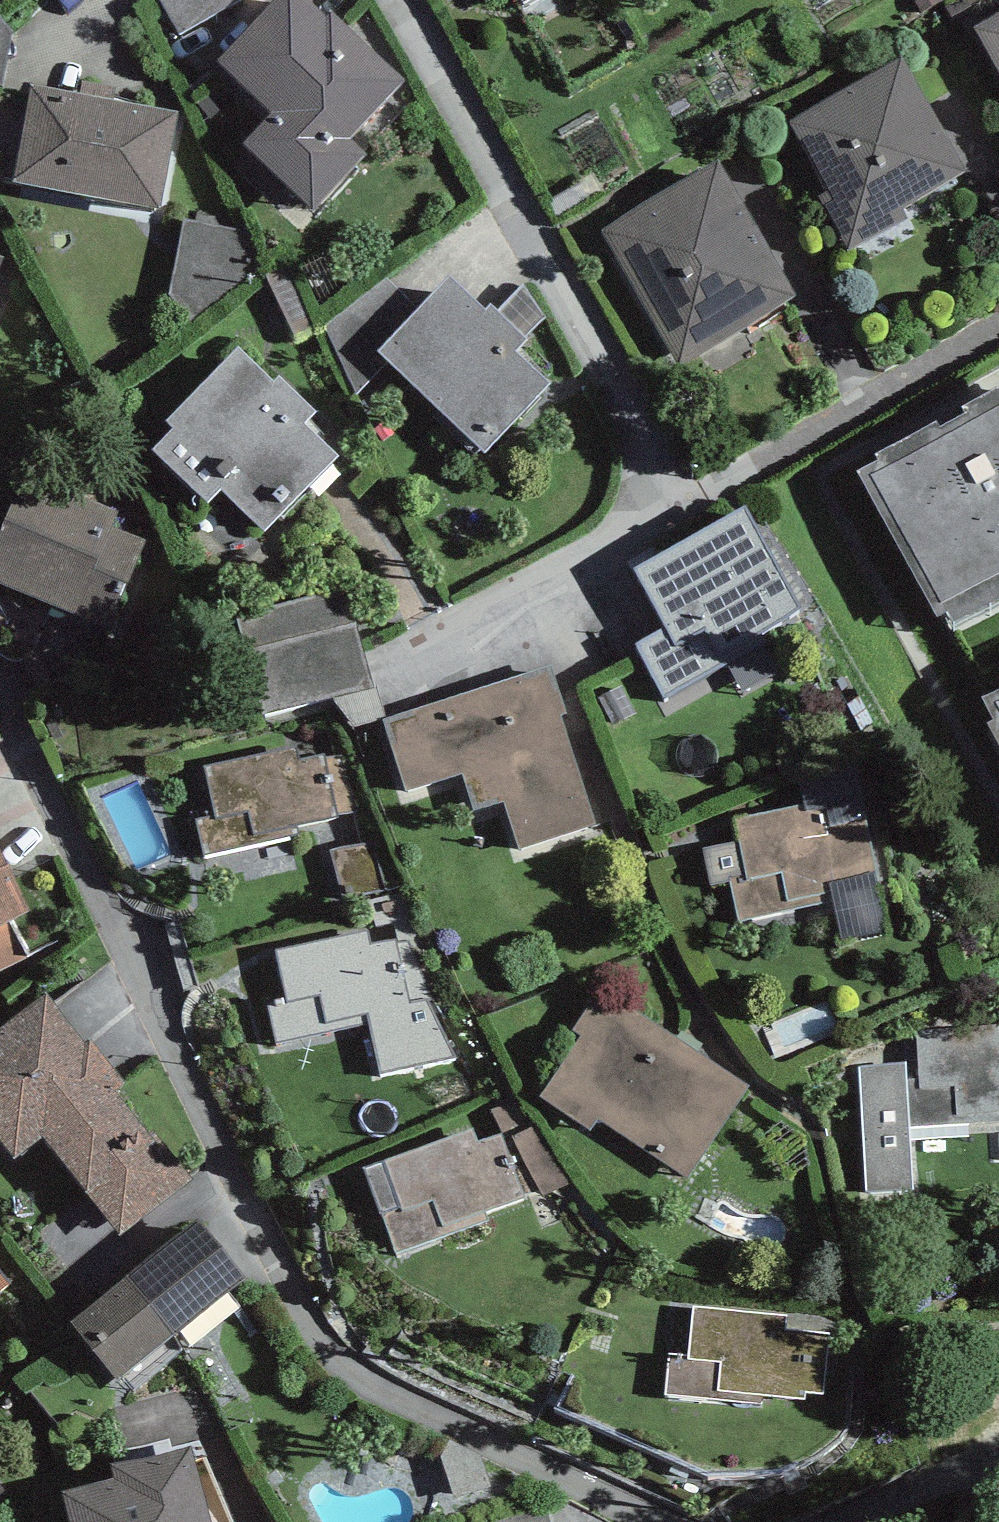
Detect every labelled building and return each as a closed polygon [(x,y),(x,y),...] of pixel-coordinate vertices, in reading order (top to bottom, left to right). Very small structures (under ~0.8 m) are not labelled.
[(218,68),(271,118),(241,150),(313,216),(365,160),(348,144),(403,86),(329,17),(324,22),(301,0),(281,0),(218,68)] [(521,9),(538,0),(515,0),(521,9)] [(975,34),(998,76),(998,21),(975,34)] [(967,178),(903,65),(789,130),(853,243),(967,178)] [(180,120),(32,93),(14,191),(162,218),(180,120)] [(797,306),(720,169),(604,234),(681,371),(797,306)] [(190,231),(179,303),(246,314),(257,241),(190,231)] [(421,307),(386,279),(324,329),(357,399),(386,371),(486,464),(555,391),(521,359),(532,348),(525,342),(547,320),(524,287),(496,315),(491,310),(486,316),(449,279),(421,307)] [(272,385),(238,353),(167,428),(174,435),(152,458),(209,512),(222,499),(264,539),(339,461),(307,431),(319,418),(277,379),(272,385)] [(870,486),(952,635),(998,609),(998,416),(870,486)] [(23,480),(0,539),(0,591),(111,634),(144,547),(112,534),(119,516),(23,480)] [(804,612),(748,513),(635,576),(668,634),(638,650),(667,701),(766,645),(761,636),(804,612)] [(354,609),(250,632),(271,727),(375,705),(354,609)] [(552,669),(383,724),(407,797),(466,778),(477,813),(505,804),(521,853),(597,828),(561,718),(568,716),(552,669)] [(215,817),(195,822),(204,859),(301,836),(299,827),(336,818),(336,815),(356,811),(343,756),(327,760),(326,756),(303,761),(299,747),(203,770),(215,817)] [(862,795),(733,822),(754,921),(883,894),(862,795)] [(28,957),(11,923),(32,913),(0,850),(0,972),(28,957)] [(370,936),(280,955),(290,1004),(269,1008),(277,1043),(371,1023),(370,1017),(435,1003),(409,941),(372,946),(370,936)] [(756,1086),(601,989),(573,1033),(581,1038),(540,1102),(688,1194),(756,1086)] [(44,997),(0,1032),(0,1149),(14,1166),(45,1142),(120,1235),(186,1182),(115,1093),(124,1086),(90,1043),(84,1047),(44,997)] [(856,1068),(865,1199),(917,1195),(913,1132),(998,1126),(998,1027),(916,1033),(919,1080),(910,1080),(909,1064),(856,1068)] [(474,1128),(364,1170),(396,1255),(485,1221),(483,1214),(527,1197),(502,1133),(479,1141),(474,1128)] [(245,1280),(197,1223),(71,1327),(118,1384),(245,1280)] [(10,1287),(0,1275),(0,1295),(10,1287)] [(687,1359),(667,1357),(663,1401),(764,1410),(765,1400),(805,1404),(806,1395),(821,1397),(826,1338),(785,1334),(786,1318),(691,1310),(687,1359)] [(64,1502),(69,1521),(210,1521),(192,1450),(106,1471),(111,1490),(64,1502)]
